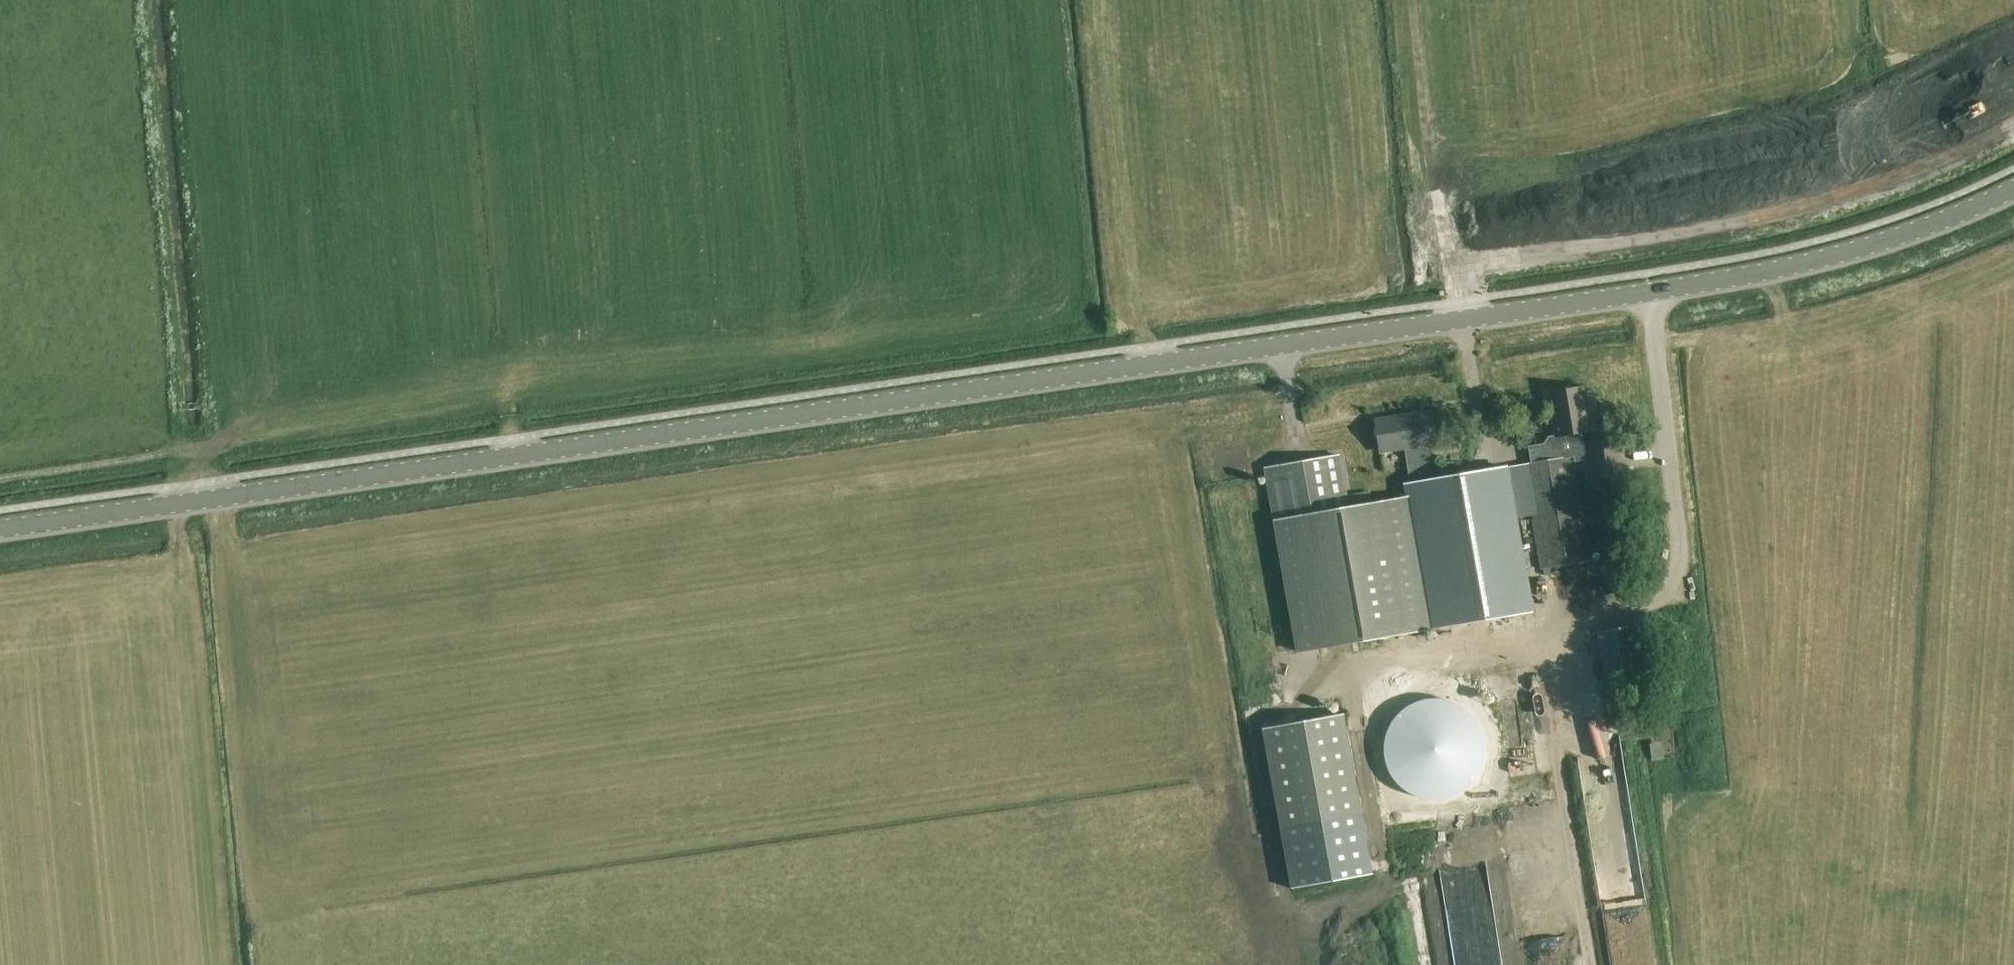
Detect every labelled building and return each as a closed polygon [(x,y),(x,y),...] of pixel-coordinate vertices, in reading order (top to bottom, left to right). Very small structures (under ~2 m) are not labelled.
[(1595,430),(1592,412),(1595,407),(1594,396),(1589,393),(1585,394),(1584,387),(1547,393),(1554,436),(1549,437),(1544,444),(1529,447),(1532,463),(1525,464),(1543,569),(1591,561),(1573,461),(1591,458),(1593,475),(1621,470),(1615,436),(1588,441),(1588,442),(1582,443),(1581,433),(1595,430)] [(1542,434),(1535,405),(1520,408),(1527,437),(1542,434)] [(1432,465),(1429,447),(1439,445),(1434,413),(1379,423),(1384,453),(1408,448),(1414,484),(1409,485),(1411,497),(1352,507),(1343,455),(1269,468),(1303,653),(1369,641),(1528,613),(1503,469),(1455,477),(1453,462),(1432,465)] [(1598,632),(1609,693),(1650,687),(1639,625),(1598,632)] [(1426,723),(1431,708),(1429,693),(1419,681),(1405,676),(1389,679),(1378,688),(1372,703),(1375,718),(1385,730),(1399,735),(1414,732),(1426,723)] [(1346,716),(1267,730),(1285,830),(1364,816),(1346,716)] [(1390,782),(1433,780),(1432,760),(1389,762),(1390,782)]
